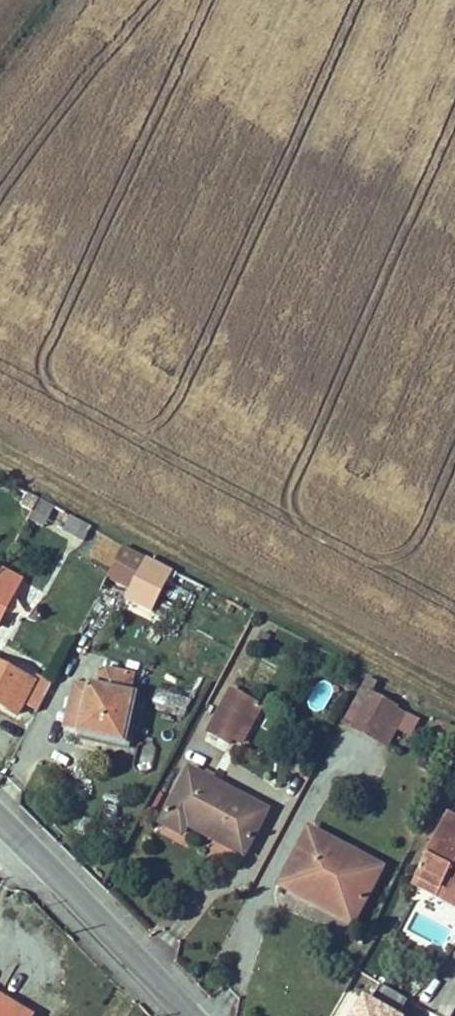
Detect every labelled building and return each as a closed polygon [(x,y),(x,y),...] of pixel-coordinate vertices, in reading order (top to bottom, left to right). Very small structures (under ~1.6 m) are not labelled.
[(39,499),(28,518),(43,527),(47,521),(55,507),(39,499)] [(64,513),(55,507),(47,521),(57,526),(64,513)] [(92,528),(64,513),(57,526),(84,541),(92,528)] [(124,546),(106,579),(137,595),(154,563),(124,546)] [(22,580),(2,569),(0,572),(0,622),(22,580)] [(33,722),(53,683),(40,675),(34,681),(0,664),(0,705),(33,722)] [(105,670),(89,686),(101,689),(132,696),(136,677),(105,670)] [(304,708),(324,716),(337,685),(317,676),(304,708)] [(368,676),(344,724),(385,747),(405,709),(373,691),(378,680),(368,676)] [(89,686),(71,682),(60,729),(124,744),(135,697),(132,696),(101,689),(89,686)] [(253,723),(262,705),(232,689),(207,732),(229,745),(233,738),(244,718),(253,723)] [(244,718),(233,738),(243,743),(253,723),(244,718)] [(191,770),(161,826),(185,840),(193,825),(195,821),(232,840),(230,845),(245,853),(267,811),(191,770)] [(449,809),(416,872),(454,892),(454,812),(449,809)] [(195,821),(193,825),(230,845),(232,840),(195,821)] [(313,826),(285,879),(358,916),(384,863),(313,826)] [(416,872),(411,881),(454,904),(454,892),(416,872)] [(358,916),(285,879),(281,887),(353,924),(358,916)] [(10,1014),(15,1006),(0,997),(0,1015),(13,1015),(10,1014)] [(15,1006),(10,1014),(13,1015),(33,1015),(15,1006)]
